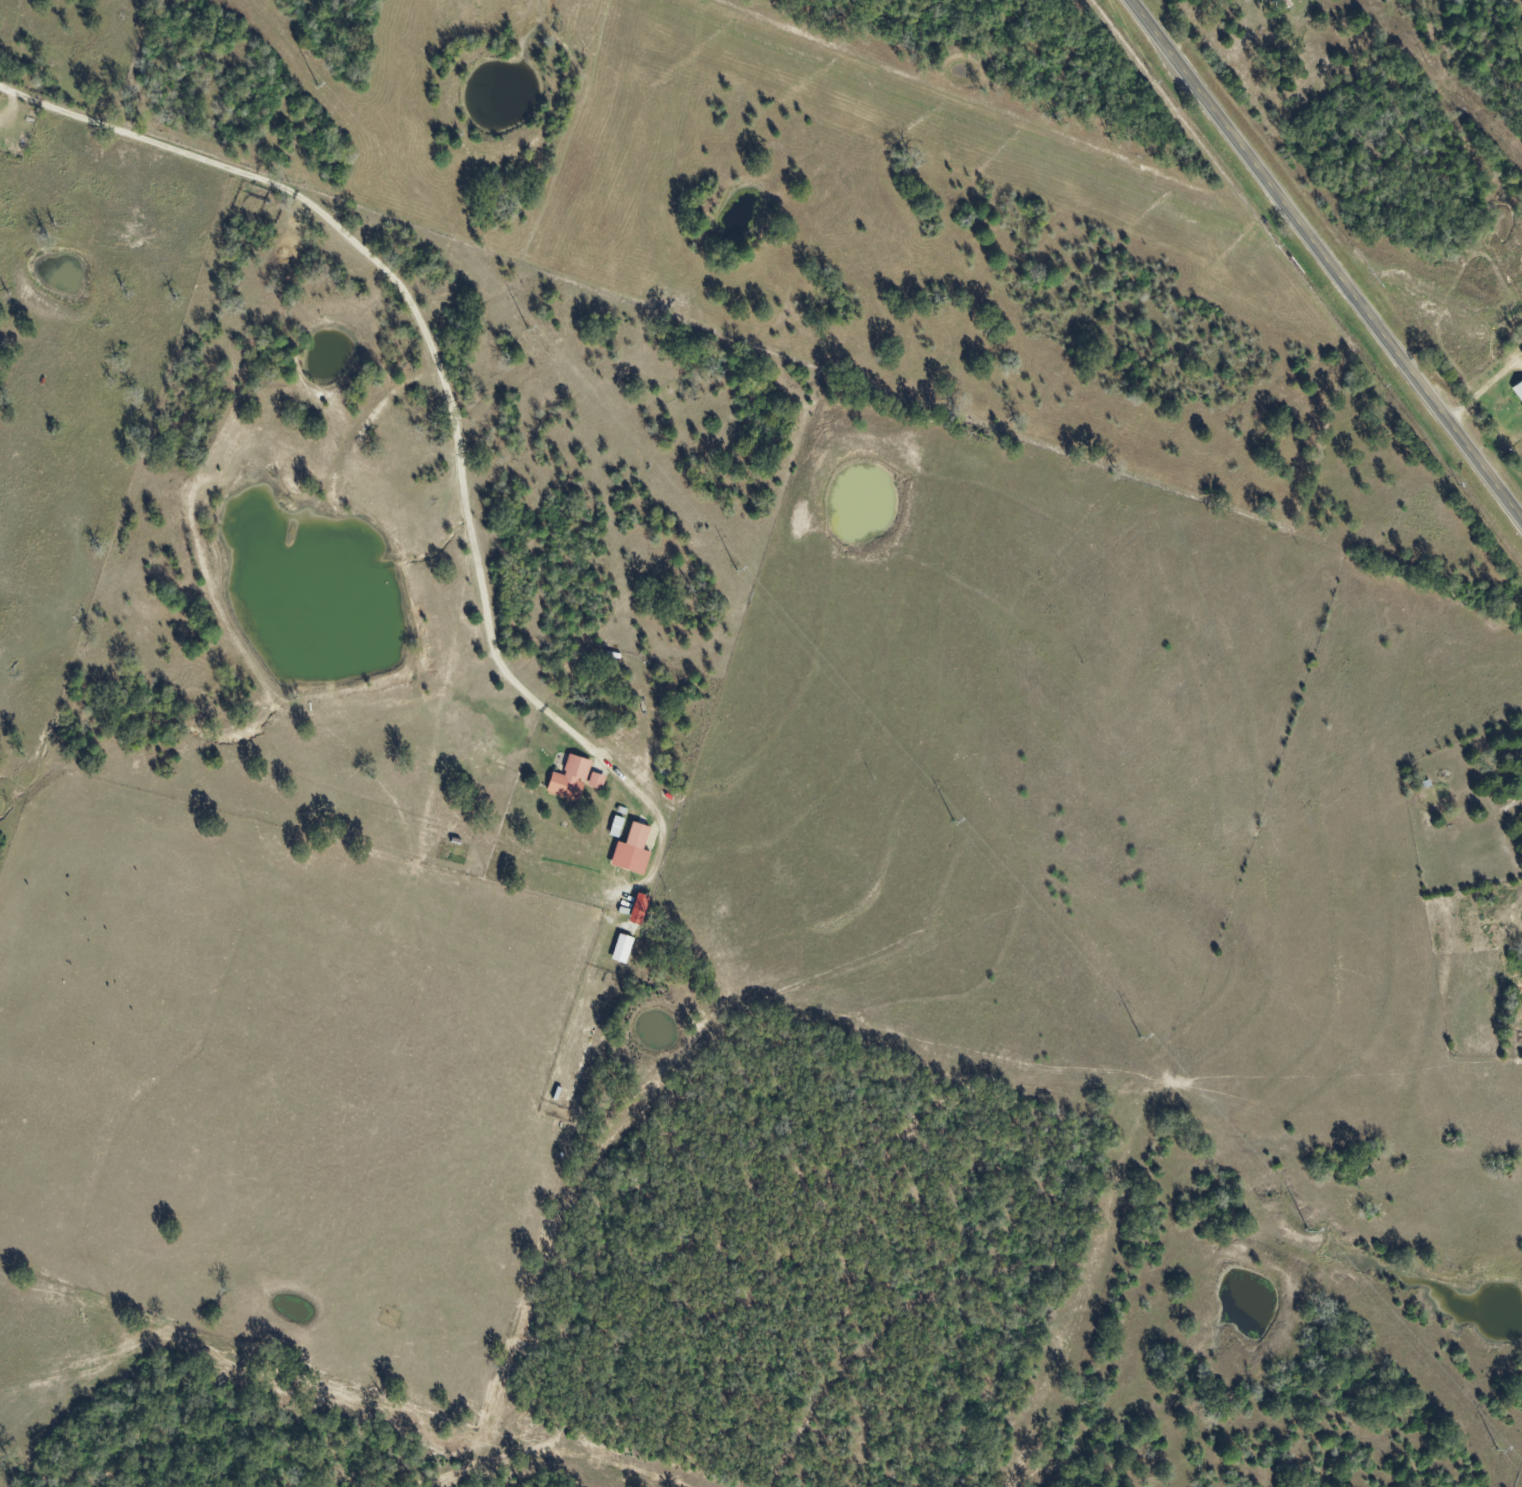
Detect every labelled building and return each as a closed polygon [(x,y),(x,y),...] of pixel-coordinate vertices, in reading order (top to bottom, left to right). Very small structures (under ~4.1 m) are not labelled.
[(1510,386),(1521,402),(1521,377),(1510,386)] [(594,761),(571,755),(565,776),(554,773),(549,792),(582,802),(594,761)] [(603,791),(608,777),(594,773),(590,787),(603,791)] [(620,842),(613,866),(646,876),(653,853),(646,851),(652,828),(634,823),(628,845),(620,842)] [(631,922),(644,927),(654,899),(641,894),(631,922)] [(629,965),(636,939),(621,935),(614,961),(629,965)]
